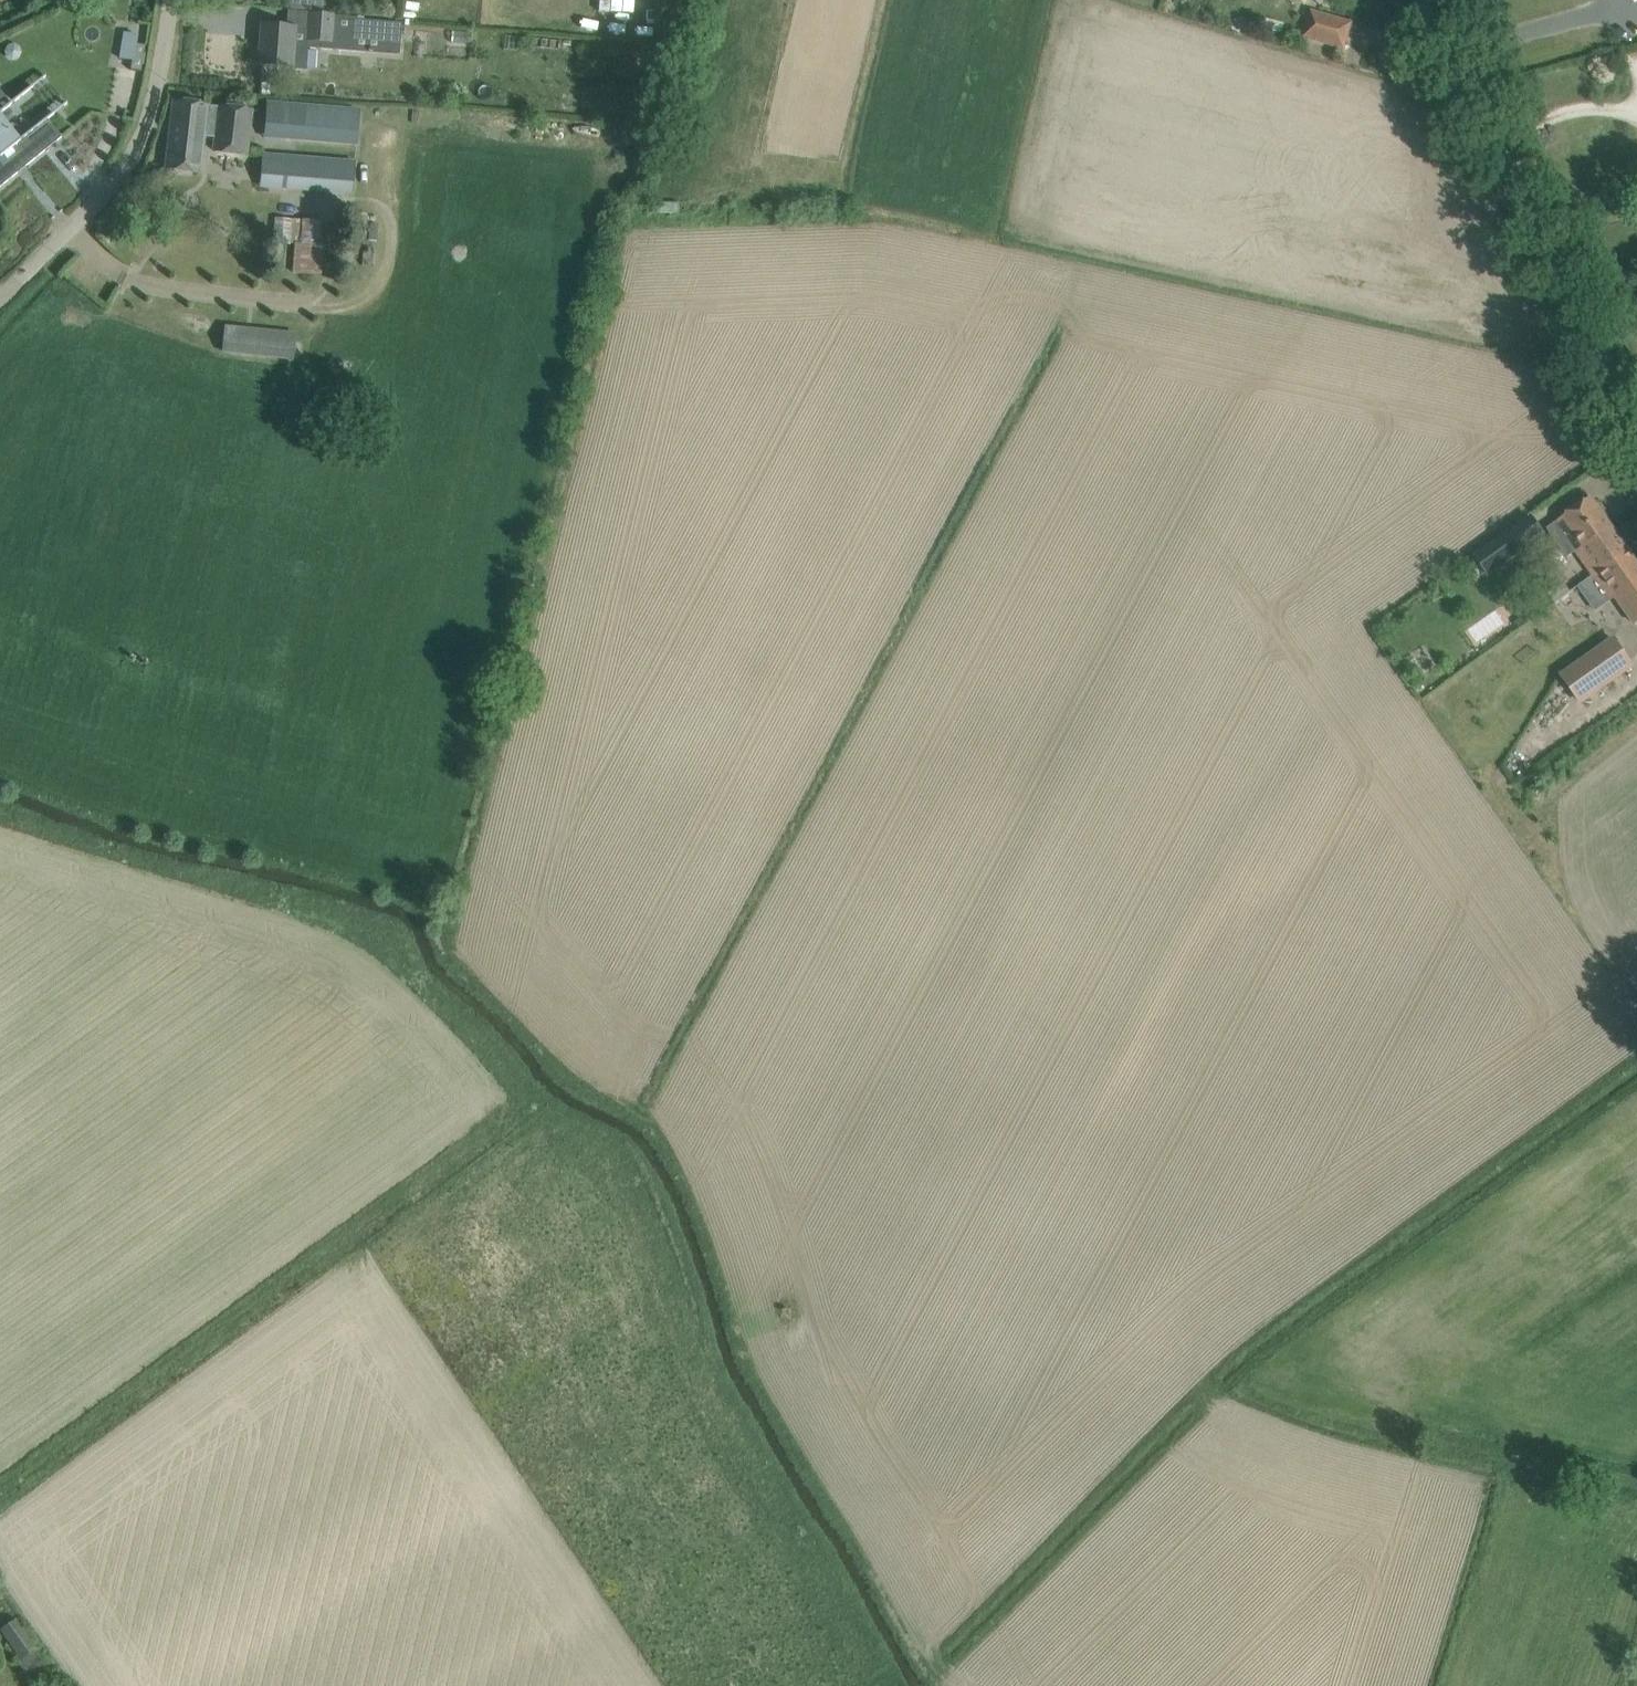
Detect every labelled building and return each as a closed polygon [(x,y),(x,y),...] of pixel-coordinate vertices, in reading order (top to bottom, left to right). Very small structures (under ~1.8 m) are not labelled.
[(259,65),(281,67),(306,69),(309,41),(357,44),(359,15),(308,12),(307,30),(293,29),(293,28),(262,26),(259,65)] [(1305,36),(1343,47),(1350,24),(1312,13),(1305,36)] [(124,32),(120,59),(132,61),(130,70),(141,72),(145,45),(137,44),(139,34),(124,32)] [(11,104),(10,103),(8,104),(0,94),(0,113),(11,104)] [(216,138),(215,152),(244,155),(250,111),(175,102),(167,169),(198,172),(202,136),(216,138)] [(266,103),(264,134),(358,142),(360,110),(266,103)] [(61,137),(61,135),(59,137),(45,120),(54,113),(53,112),(17,141),(0,119),(0,186),(61,137)] [(262,154),(259,185),(354,192),(354,184),(356,161),(355,161),(262,154)] [(295,243),(293,275),(322,277),(324,245),(318,245),(319,219),(275,217),(274,242),(295,243)] [(293,334),(227,329),(225,351),(291,356),(293,334)] [(1636,623),(1636,564),(1590,497),(1562,518),(1582,547),(1576,551),(1611,601),(1616,597),(1635,625),(1636,623)] [(1531,518),(1476,557),(1488,573),(1543,534),(1531,518)] [(1559,614),(1590,597),(1581,581),(1551,598),(1559,614)] [(1631,665),(1614,640),(1562,676),(1580,702),(1631,665)] [(16,1616),(0,1626),(0,1631),(32,1679),(43,1672),(47,1678),(55,1672),(39,1647),(37,1648),(16,1616)]
